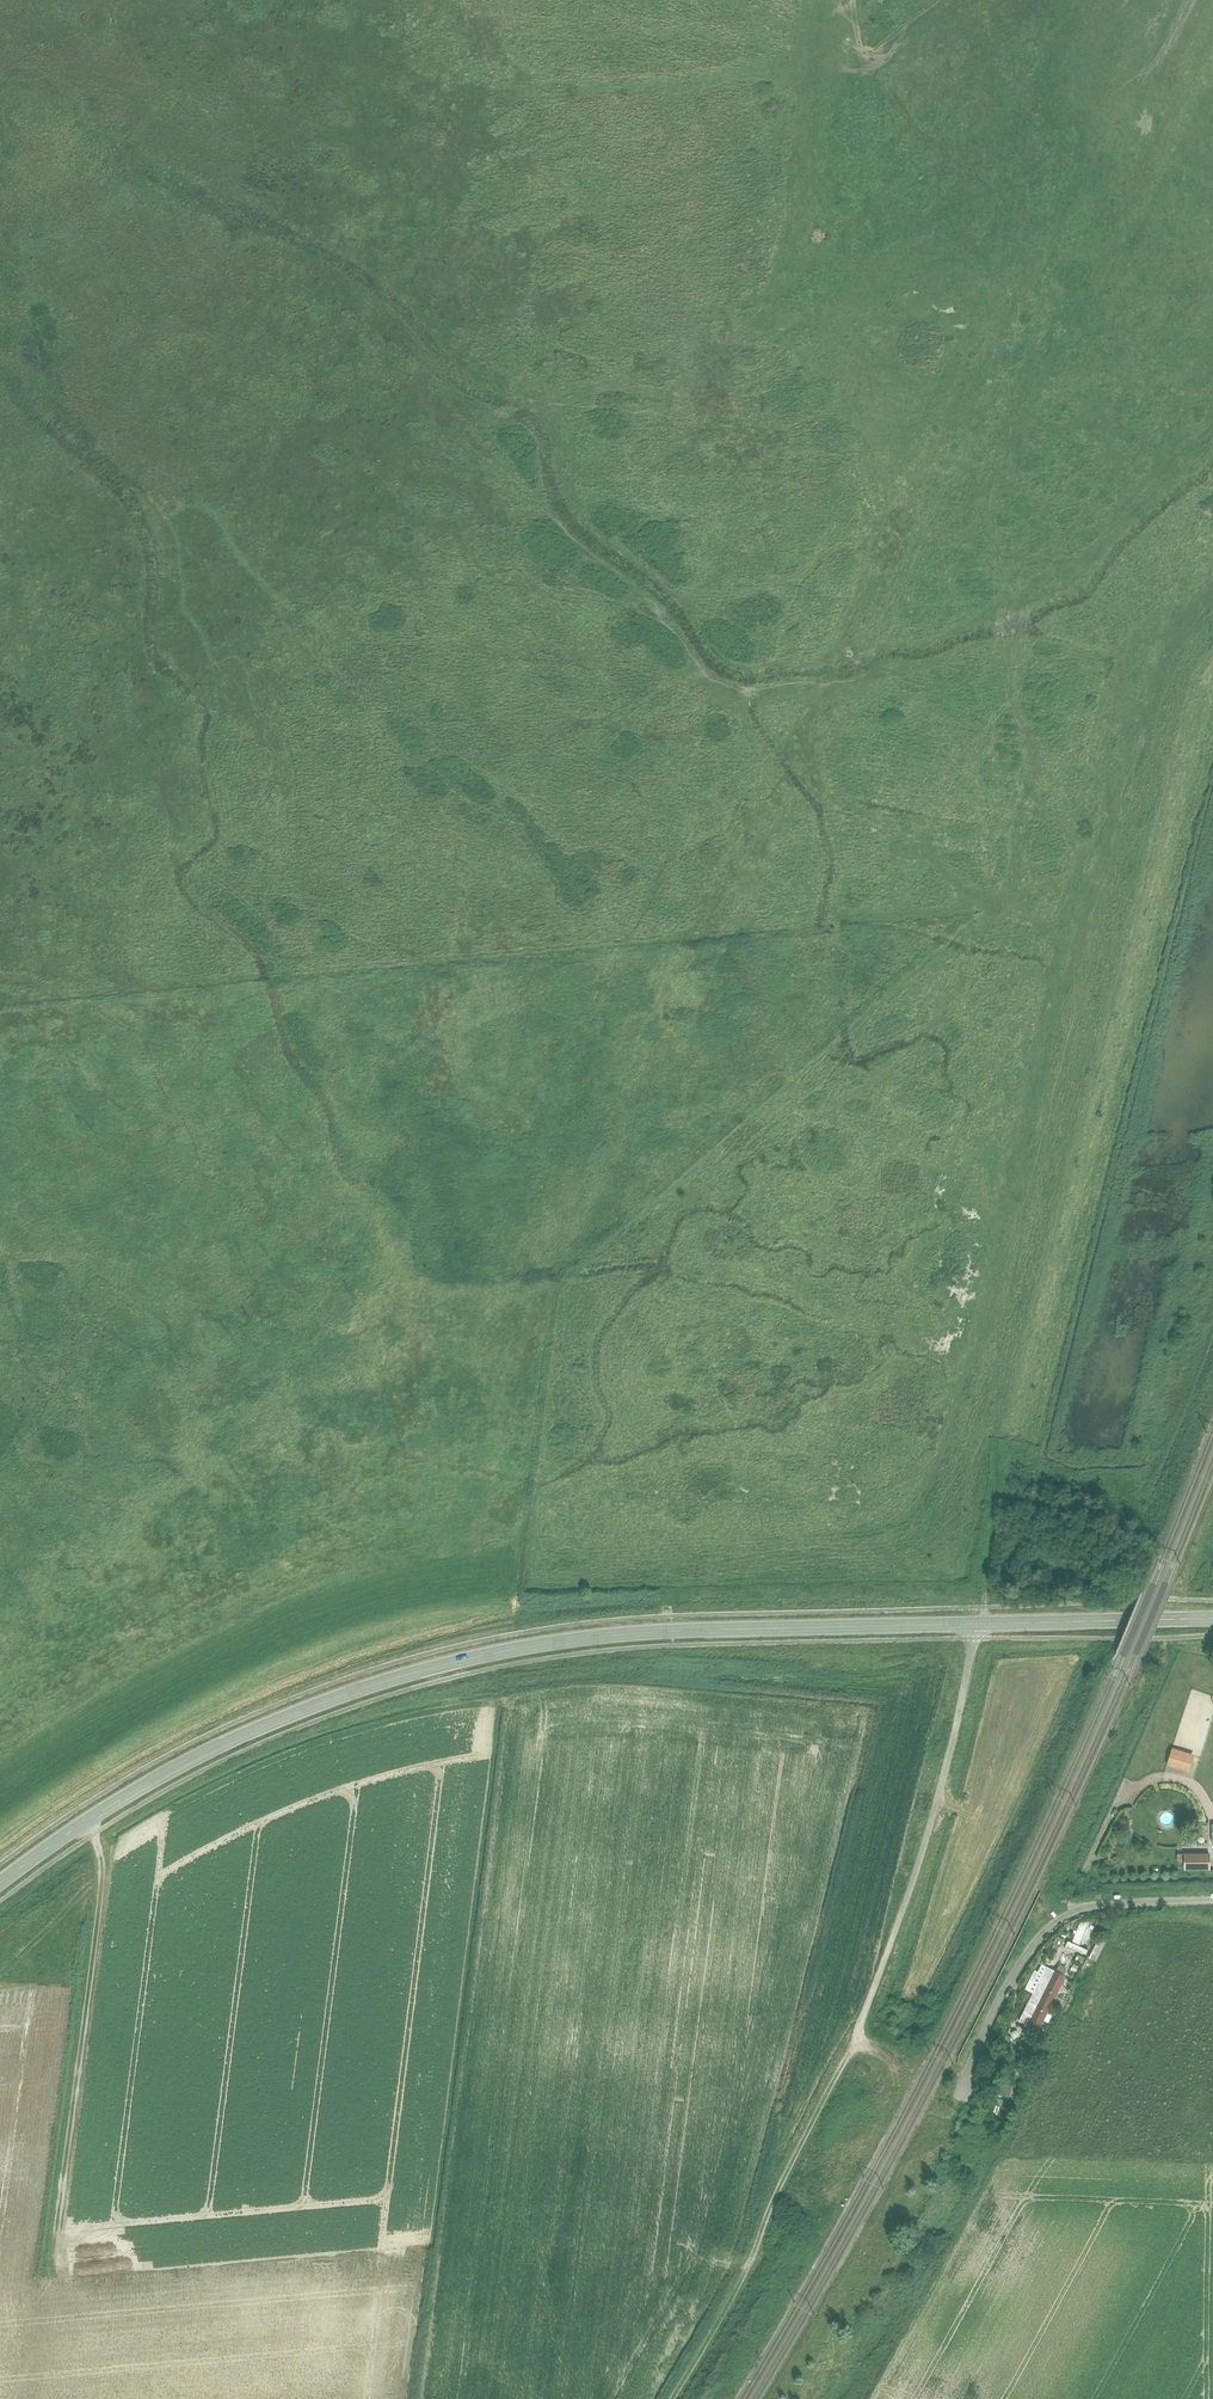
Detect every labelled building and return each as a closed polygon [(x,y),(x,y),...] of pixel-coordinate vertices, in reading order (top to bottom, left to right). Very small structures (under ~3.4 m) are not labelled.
[(878,1),(871,0),(870,0),(869,7),(877,8),(878,1)] [(1166,1766),(1189,1773),(1195,1754),(1172,1747),(1166,1766)] [(1172,1805),(1168,1818),(1179,1821),(1183,1807),(1172,1805)] [(1210,1854),(1186,1854),(1186,1869),(1210,1869),(1210,1854)] [(1090,1921),(1081,1922),(1071,1946),(1078,1950),(1090,1921)] [(1054,1960),(1058,1951),(1052,1948),(1047,1956),(1054,1960)] [(1044,1962),(1050,1965),(1053,1960),(1047,1957),(1044,1962)] [(1076,1972),(1079,1966),(1073,1963),(1070,1969),(1076,1972)] [(1033,1994),(1052,2003),(1065,1976),(1047,1966),(1033,1994)] [(1028,2000),(1032,1992),(1025,1989),(1020,1999),(1023,2001),(1028,2000)] [(1034,2036),(1037,2030),(1038,2030),(1052,2003),(1033,1994),(1019,2021),(1028,2025),(1025,2031),(1034,2036)] [(1008,2055),(1012,2046),(1015,2040),(1011,2038),(1006,2036),(1003,2042),(1004,2042),(1000,2051),(1008,2055)] [(995,2136),(1000,2129),(994,2125),(989,2132),(995,2136)]
